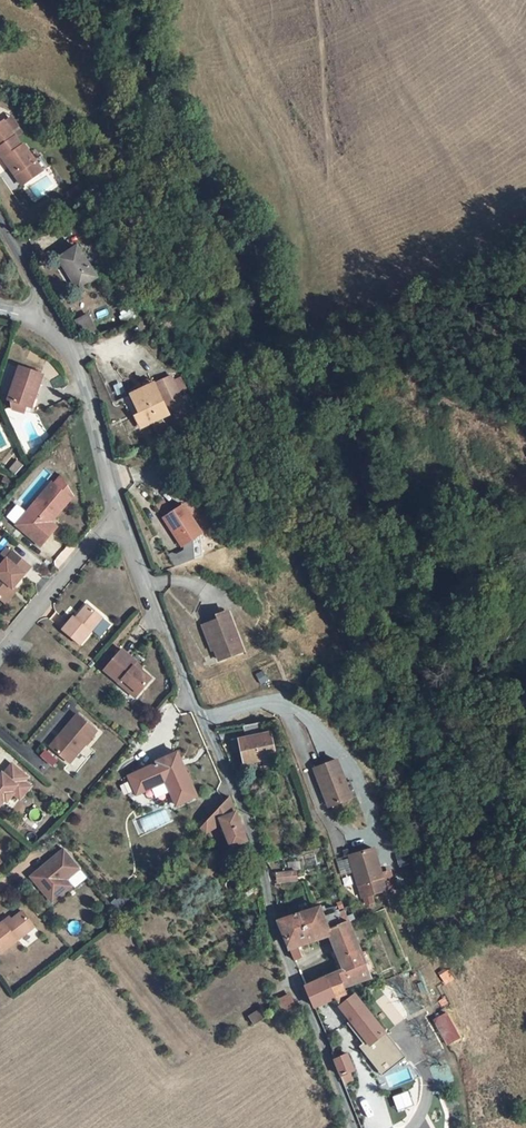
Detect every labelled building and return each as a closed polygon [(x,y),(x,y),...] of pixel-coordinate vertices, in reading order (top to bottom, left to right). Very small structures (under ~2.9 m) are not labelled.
[(0,126),(0,127),(11,141),(18,136),(7,121),(0,126)] [(8,174),(11,171),(23,187),(38,176),(30,167),(32,166),(32,165),(20,149),(18,150),(11,141),(0,127),(0,163),(8,174)] [(32,166),(30,167),(38,176),(42,173),(45,170),(38,161),(32,165),(32,166)] [(11,171),(8,174),(19,190),(23,187),(11,171)] [(92,261),(74,236),(47,256),(70,287),(88,274),(83,268),(92,261)] [(131,291),(116,271),(108,276),(124,297),(131,291)] [(71,323),(87,347),(97,341),(81,316),(71,323)] [(17,409),(20,416),(32,420),(34,413),(39,414),(47,380),(23,375),(15,408),(17,409)] [(165,414),(173,428),(174,427),(189,417),(167,379),(151,387),(146,379),(136,385),(138,389),(129,393),(145,425),(165,414)] [(126,435),(145,425),(129,393),(110,404),(126,435)] [(56,519),(72,499),(60,479),(53,487),(49,487),(28,514),(32,517),(20,532),(40,548),(55,529),(49,524),(53,517),(56,519)] [(203,540),(204,539),(187,511),(166,523),(184,552),(185,551),(203,540)] [(203,540),(185,551),(185,556),(186,562),(195,560),(196,566),(204,563),(203,540)] [(14,556),(0,571),(0,602),(2,604),(30,571),(14,556)] [(186,562),(185,556),(175,563),(177,571),(196,566),(195,560),(186,562)] [(74,623),(71,621),(60,633),(77,648),(100,620),(86,609),(74,623)] [(218,664),(244,656),(234,625),(229,627),(227,617),(216,620),(217,623),(208,626),(216,650),(213,651),(218,664)] [(133,666),(120,655),(103,673),(117,686),(118,688),(123,692),(128,690),(138,697),(149,684),(135,674),(133,666)] [(58,740),(61,742),(50,754),(67,768),(94,737),(74,720),(58,740)] [(255,738),(251,725),(236,728),(240,741),(233,743),(241,768),(274,759),(267,735),(255,738)] [(179,764),(176,756),(155,765),(156,766),(127,779),(134,797),(163,784),(173,809),(195,800),(183,773),(181,774),(177,765),(179,764)] [(341,781),(333,763),(312,771),(327,810),(354,800),(346,779),(341,781)] [(1,776),(0,777),(0,778),(14,796),(16,793),(22,798),(29,789),(23,784),(26,781),(12,770),(5,778),(1,776)] [(6,805),(14,796),(0,778),(0,806),(3,803),(6,805)] [(228,850),(244,844),(227,800),(198,831),(202,838),(218,825),(228,850)] [(362,899),(384,890),(378,875),(369,851),(347,859),(362,899)] [(57,892),(78,875),(63,857),(31,883),(51,908),(63,899),(57,892)] [(283,877),(293,875),(296,875),(295,867),(282,869),(283,877)] [(378,875),(384,890),(393,887),(387,872),(378,875)] [(295,885),(293,875),(283,877),(277,877),(280,889),(295,885)] [(316,912),(323,933),(343,925),(340,916),(333,918),(329,908),(316,912)] [(316,912),(308,914),(295,919),(303,940),(323,933),(316,912)] [(9,928),(0,936),(0,955),(4,961),(39,932),(27,919),(12,932),(9,928)] [(285,948),(293,944),(303,940),(295,919),(278,924),(285,948)] [(345,924),(343,925),(323,933),(338,977),(320,984),(334,1012),(346,1007),(340,994),(368,984),(345,924)] [(298,961),(293,944),(285,948),(291,964),(298,961)] [(454,980),(448,970),(440,974),(445,984),(454,980)] [(354,1004),(346,1007),(334,1012),(320,984),(301,991),(314,1028),(338,1020),(349,1032),(365,1051),(381,1040),(364,1017),(357,1008),(354,1004)] [(289,1013),(281,995),(272,1002),(276,1015),(278,1021),(289,1013)] [(276,1015),(272,1002),(243,1025),(251,1035),(276,1015)] [(447,1013),(433,1020),(447,1045),(460,1038),(447,1013)] [(365,1051),(349,1032),(344,1035),(359,1056),(354,1060),(371,1085),(399,1065),(381,1040),(365,1051)] [(342,1062),(328,1066),(338,1093),(347,1091),(344,1079),(347,1078),(342,1062)]
